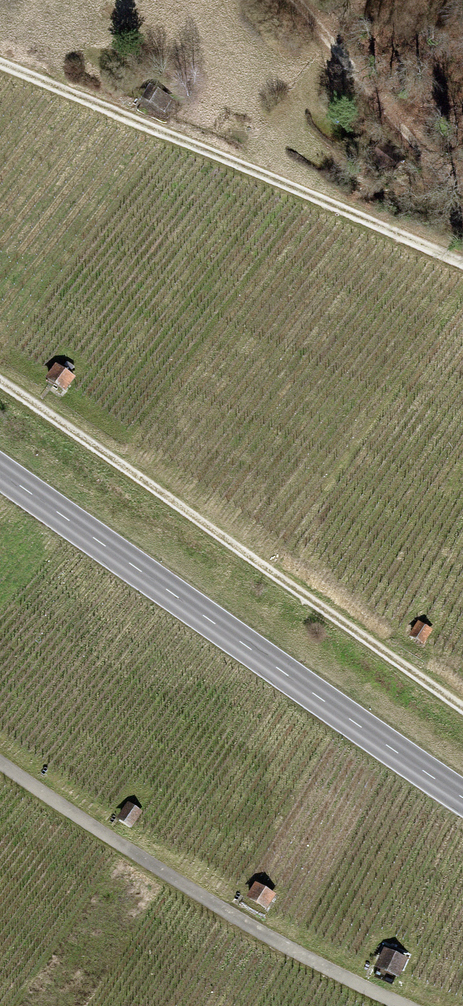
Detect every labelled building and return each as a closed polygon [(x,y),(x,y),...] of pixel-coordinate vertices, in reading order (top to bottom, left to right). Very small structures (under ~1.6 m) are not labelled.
[(65,389),(76,375),(57,361),(46,375),(65,389)] [(430,630),(417,623),(408,639),(421,646),(430,630)] [(142,813),(128,804),(118,821),(131,830),(142,813)] [(277,896),(256,884),(244,903),(265,915),(277,896)] [(408,960),(383,949),(374,970),(399,981),(408,960)]
